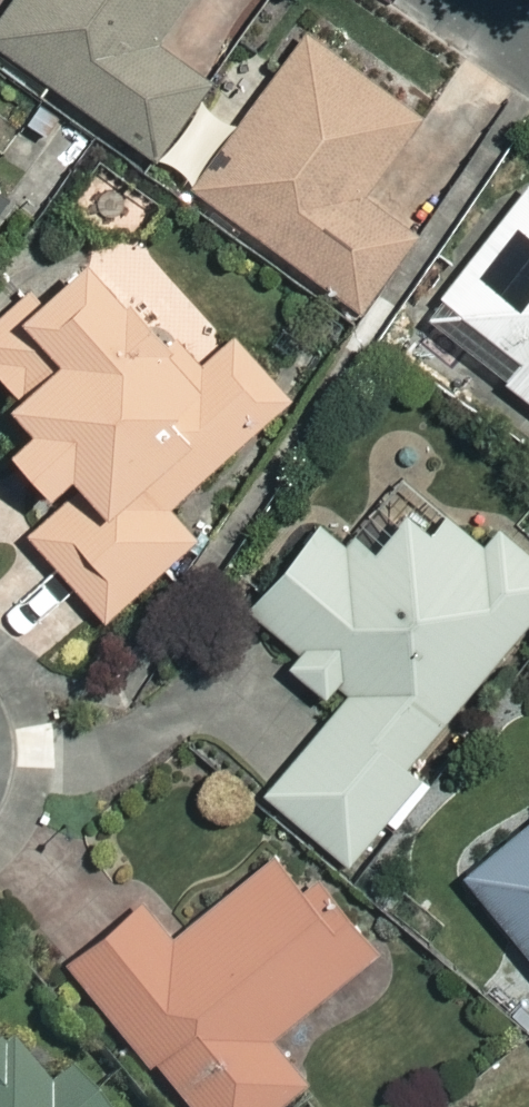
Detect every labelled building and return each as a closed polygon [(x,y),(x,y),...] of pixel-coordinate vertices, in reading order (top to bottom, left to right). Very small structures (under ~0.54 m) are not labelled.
[(0,15),(0,52),(155,165),(214,84),(158,43),(190,0),(11,0),(0,15)] [(425,118),(303,30),(187,191),(359,316),(418,236),(367,198),(425,118)] [(19,202),(0,188),(0,228),(19,202)] [(436,321),(456,337),(472,316),(528,360),(528,202),(436,321)] [(108,266),(57,313),(39,295),(0,331),(0,366),(62,432),(34,459),(77,504),(38,540),(117,625),(204,543),(177,514),(298,400),(243,342),(209,374),(108,266)] [(515,386),(528,397),(528,367),(515,386)] [(435,503),(385,562),(341,525),(264,616),(312,657),(301,670),(349,710),(276,797),(358,867),(426,786),(410,772),(528,632),(528,556),(513,543),(500,558),(435,503)] [(476,882),(528,944),(528,837),(476,882)] [(294,848),(188,944),(154,906),(81,972),(202,1106),(283,1106),(312,1081),(280,1045),(386,950),(294,848)] [(17,1043),(0,1057),(0,1106),(70,1106),(17,1043)]
